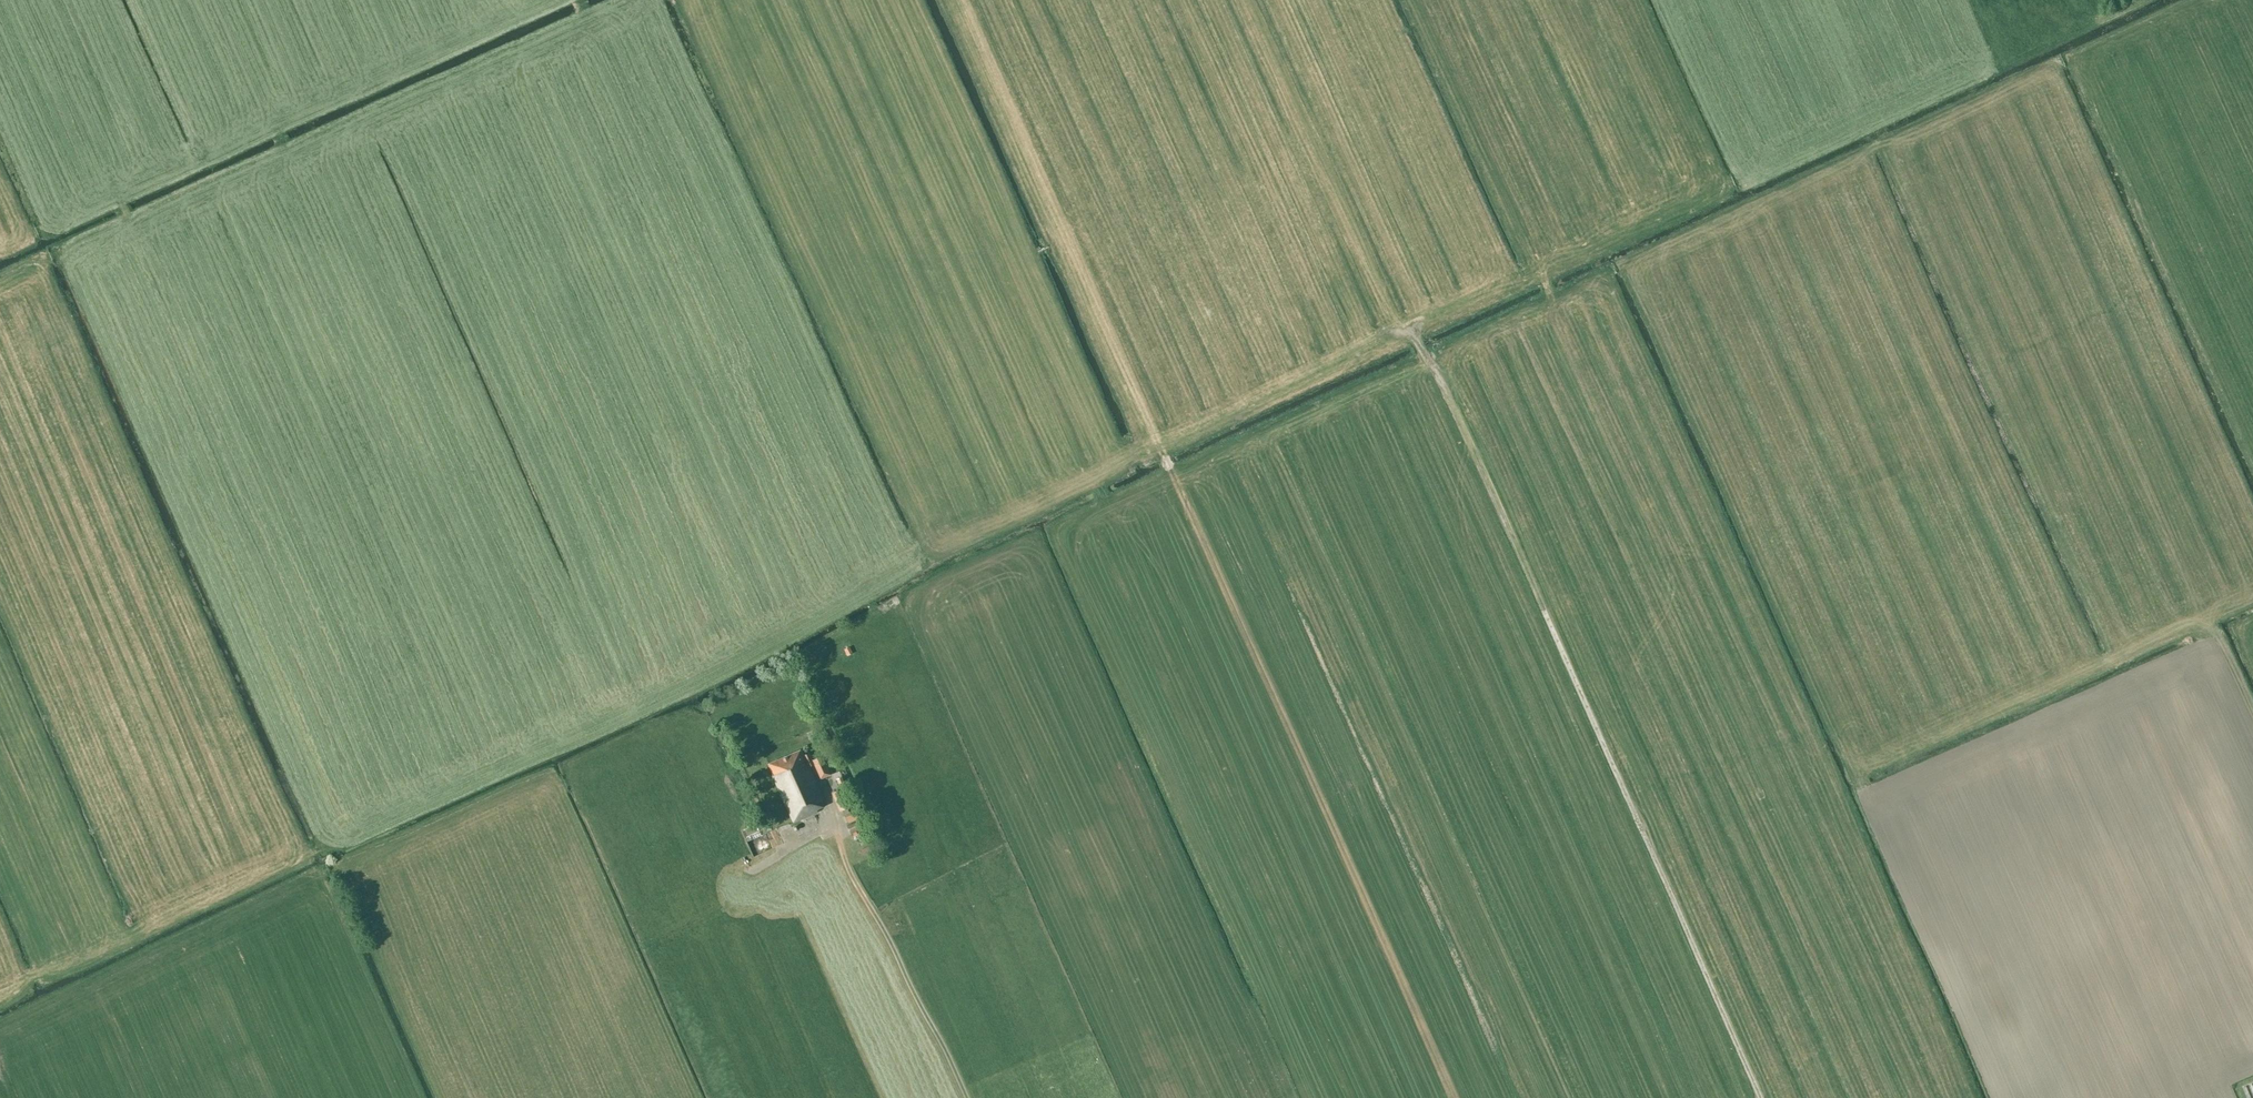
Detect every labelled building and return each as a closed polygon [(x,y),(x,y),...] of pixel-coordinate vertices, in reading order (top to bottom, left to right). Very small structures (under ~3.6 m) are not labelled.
[(843,649),(846,655),(851,652),(848,646),(843,649)] [(822,756),(812,760),(808,752),(803,754),(801,750),(768,764),(793,822),(817,812),(816,810),(825,806),(808,767),(814,765),(820,780),(830,775),(822,756)] [(841,787),(829,793),(831,797),(838,812),(849,806),(843,792),(841,787)] [(850,832),(858,828),(856,822),(848,825),(850,832)]
